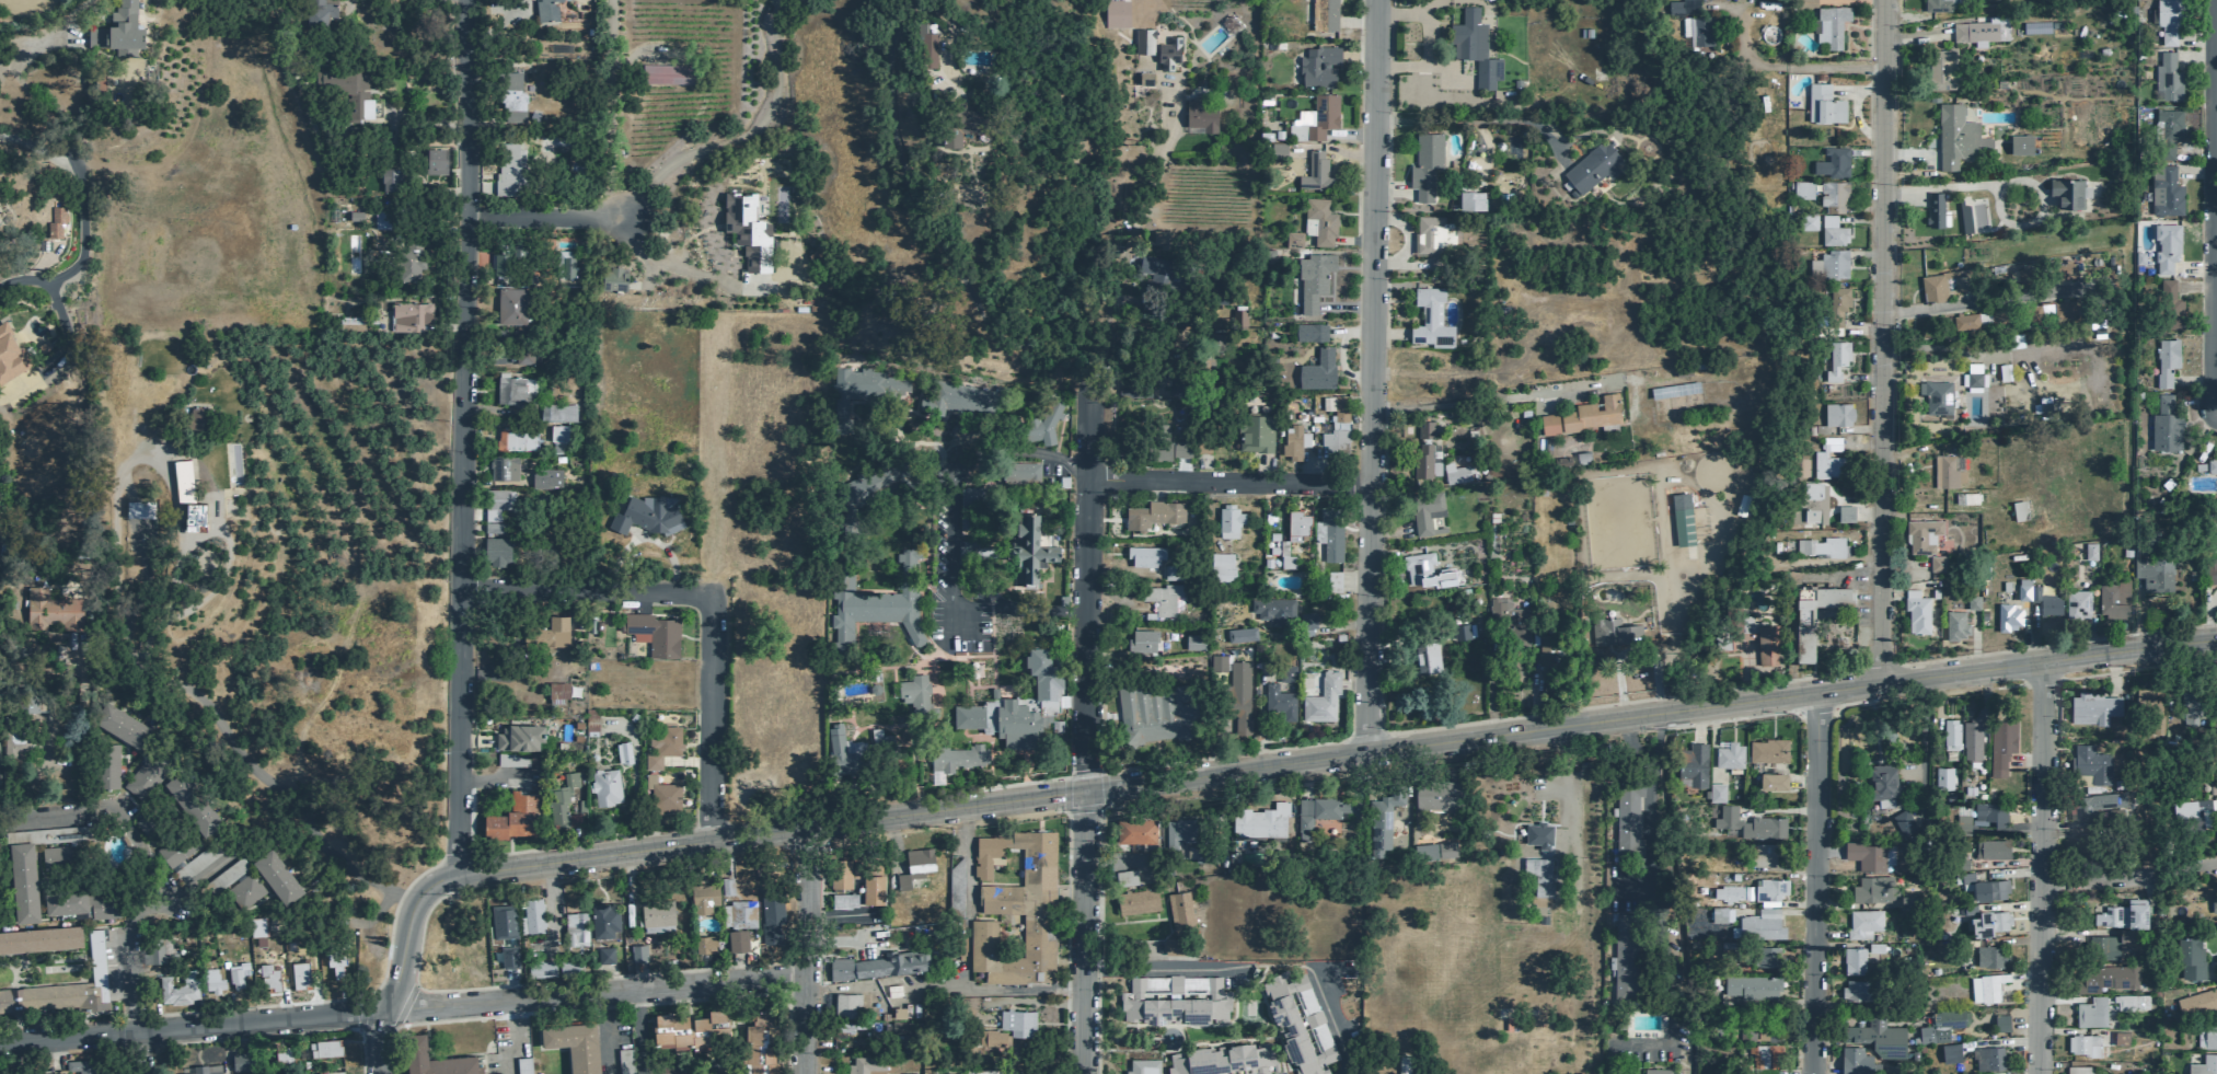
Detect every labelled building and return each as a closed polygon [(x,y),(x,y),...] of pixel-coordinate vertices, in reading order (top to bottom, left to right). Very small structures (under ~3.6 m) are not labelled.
[(135,46),(142,46),(143,26),(135,26),(135,0),(118,0),(118,7),(114,5),(114,11),(109,11),(108,25),(106,25),(106,27),(86,27),(86,46),(114,46),(114,54),(134,54),(135,46)] [(302,27),(325,30),(326,19),(336,19),(338,0),(305,0),(302,27)] [(534,0),(536,21),(557,19),(556,5),(553,5),(553,2),(554,1),(554,0),(539,0),(534,0)] [(1312,31),(1337,31),(1337,0),(1312,0),(1312,31)] [(1666,0),(1666,18),(1679,18),(1679,0),(1666,0)] [(1798,10),(1816,10),(1815,0),(1798,0),(1798,10)] [(1924,11),(1924,0),(1958,0),(1958,7),(1948,7),(1948,10),(1924,11)] [(2155,24),(2155,0),(2183,0),(2183,23),(2175,23),(2175,45),(2159,45),(2159,24),(2155,24)] [(1134,2),(1108,1),(1108,28),(1134,28),(1134,2)] [(1477,5),(1462,5),(1460,23),(1448,23),(1447,43),(1456,43),(1456,59),(1475,59),(1474,89),(1492,89),(1493,58),(1485,57),(1486,23),(1477,23),(1477,5)] [(1849,5),(1816,5),(1815,18),(1811,18),(1811,32),(1814,32),(1814,42),(1825,42),(1825,48),(1839,48),(1839,20),(1849,21),(1849,5)] [(2007,39),(1951,42),(1951,19),(1979,14),(1979,22),(2006,21),(2007,39)] [(1712,15),(1713,46),(1689,46),(1688,35),(1682,35),(1682,16),(1712,15)] [(934,67),(936,32),(923,32),(924,22),(915,22),(915,38),(921,38),(920,66),(934,67)] [(2023,35),(2051,34),(2050,22),(2022,23),(2023,35)] [(949,70),(949,35),(937,35),(937,25),(929,25),(929,71),(949,70)] [(1134,28),(1134,54),(1152,54),(1153,28),(1134,28)] [(1179,35),(1179,61),(1171,61),(1171,70),(1159,70),(1159,61),(1156,61),(1156,44),(1168,44),(1168,35),(1179,35)] [(1339,46),(1314,46),(1314,47),(1305,47),(1305,56),(1298,56),(1298,74),(1302,74),(1302,85),(1333,85),(1333,68),(1331,68),(1331,70),(1326,70),(1326,60),(1331,60),(1331,62),(1337,62),(1339,60),(1339,46)] [(1963,53),(1955,53),(1954,46),(1945,46),(1947,48),(1931,49),(1932,60),(1927,60),(1928,89),(1953,88),(1952,78),(1955,78),(1955,62),(1963,62),(1963,53)] [(2181,100),(2160,100),(2160,89),(2154,89),(2154,65),(2158,65),(2158,50),(2173,50),(2173,71),(2181,71),(2181,100)] [(646,65),(645,85),(700,86),(700,66),(646,65)] [(523,120),(523,91),(520,91),(520,69),(498,69),(498,101),(501,102),(501,108),(506,108),(506,120),(523,120)] [(367,70),(367,120),(339,120),(340,93),(312,92),(312,70),(367,70)] [(1151,71),(1152,84),(1138,84),(1138,72),(1151,71)] [(1828,83),(1808,82),(1806,123),(1827,123),(1827,122),(1844,122),(1844,100),(1827,99),(1828,83)] [(1337,93),(1313,93),(1313,125),(1304,125),(1305,140),(1324,140),(1324,127),(1337,127),(1337,93)] [(1185,100),(1185,126),(1201,126),(1201,131),(1215,131),(1215,107),(1206,107),(1206,95),(1193,95),(1192,100),(1185,100)] [(1938,103),(1938,170),(1955,170),(1955,158),(1990,158),(1990,137),(1977,137),(1977,122),(1963,122),(1963,103),(1938,103)] [(959,147),(940,146),(942,108),(989,111),(988,132),(960,131),(959,147)] [(2181,109),(2155,108),(2155,119),(2160,119),(2160,160),(2172,160),(2172,141),(2180,141),(2181,109)] [(998,122),(968,121),(968,127),(957,127),(956,150),(976,151),(976,134),(998,135),(998,122)] [(1415,132),(1415,164),(1408,164),(1408,188),(1415,188),(1415,201),(1432,201),(1432,166),(1441,166),(1441,132),(1415,132)] [(2009,135),(2009,153),(2031,153),(2031,135),(2009,135)] [(1615,165),(1621,160),(1603,137),(1586,151),(1587,151),(1561,173),(1579,194),(1604,173),(1608,178),(1618,170),(1615,165)] [(494,195),(494,180),(497,180),(497,161),(501,161),(501,142),(520,141),(520,148),(522,148),(523,194),(494,195)] [(1286,142),(1285,157),(1270,155),(1270,142),(1286,142)] [(1847,147),(1847,175),(1839,175),(1839,177),(1826,177),(1826,174),(1811,174),(1811,160),(1826,160),(1826,154),(1822,154),(1822,147),(1847,147)] [(446,149),(446,174),(424,174),(424,185),(409,185),(409,149),(446,149)] [(1321,149),(1308,149),(1308,155),(1297,155),(1297,188),(1331,188),(1332,176),(1326,176),(1326,158),(1321,158),(1321,149)] [(2182,215),(2150,215),(2150,164),(2174,164),(2173,184),(2182,184),(2182,215)] [(379,168),(402,168),(402,183),(397,183),(397,189),(382,190),(382,182),(379,182),(379,168)] [(2048,177),(2047,194),(2055,194),(2055,207),(2081,208),(2081,196),(2089,197),(2090,185),(2082,185),(2082,178),(2048,177)] [(1812,181),(1812,198),(1792,198),(1792,190),(1786,190),(1786,181),(1812,181)] [(1818,181),(1818,205),(1823,205),(1823,212),(1841,212),(1841,211),(1843,211),(1843,205),(1845,205),(1845,199),(1848,199),(1848,188),(1847,188),(1847,181),(1818,181)] [(1457,189),(1457,208),(1482,208),(1482,189),(1457,189)] [(1927,192),(1926,227),(1941,227),(1941,192),(1927,192)] [(1509,193),(1498,193),(1498,209),(1510,208),(1509,193)] [(774,274),(776,223),(759,222),(760,195),(727,194),(726,245),(749,246),(748,273),(774,274)] [(1328,198),(1304,197),(1303,218),(1315,218),(1313,245),(1331,246),(1331,236),(1335,236),(1336,212),(1327,211),(1328,198)] [(63,205),(50,206),(50,221),(46,221),(47,238),(60,236),(60,223),(65,223),(63,205)] [(348,210),(348,220),(361,220),(361,211),(348,210)] [(376,230),(391,229),(391,212),(376,213),(376,230)] [(1815,213),(1800,213),(1800,229),(1815,229),(1815,213)] [(1821,215),(1821,244),(1843,244),(1843,242),(1847,242),(1847,227),(1835,227),(1835,215),(1821,215)] [(1416,216),(1415,252),(1430,253),(1430,269),(1451,269),(1451,246),(1458,246),(1458,222),(1442,222),(1443,216),(1416,216)] [(2151,223),(2180,223),(2180,252),(2176,252),(2176,258),(2174,261),(2171,261),(2171,274),(2155,274),(2156,261),(2154,261),(2154,251),(2157,251),(2157,243),(2155,243),(2155,239),(2151,239),(2151,223)] [(1170,230),(1152,230),(1152,244),(1170,244),(1170,230)] [(1302,232),(1285,231),(1284,246),(1301,247),(1302,232)] [(400,239),(399,280),(417,280),(417,267),(423,267),(423,257),(418,257),(419,239),(400,239)] [(492,252),(498,252),(498,244),(511,243),(511,241),(522,241),(522,256),(510,256),(510,276),(492,276),(492,252)] [(1847,249),(1847,277),(1808,278),(1808,259),(1818,259),(1818,253),(1829,253),(1829,249),(1847,249)] [(554,250),(554,277),(571,277),(571,257),(569,257),(569,251),(554,250)] [(1336,253),(1306,252),(1305,265),(1314,265),(1314,276),(1304,276),(1304,278),(1301,277),(1300,313),(1316,314),(1316,292),(1326,293),(1327,270),(1335,270),(1336,253)] [(2134,252),(2134,264),(2143,264),(2143,252),(2134,252)] [(1140,254),(1136,270),(1151,273),(1148,287),(1189,295),(1193,274),(1168,269),(1169,259),(1140,254)] [(2075,276),(2074,262),(2045,265),(2047,280),(2075,276)] [(625,289),(600,287),(601,268),(610,269),(610,266),(620,267),(620,270),(626,272),(625,289)] [(2014,269),(2017,285),(2041,282),(2039,266),(2014,269)] [(1918,276),(1921,302),(1944,299),(1943,297),(1958,295),(1956,291),(1981,288),(1977,267),(1918,276)] [(2159,279),(2158,328),(2182,328),(2182,299),(2173,299),(2173,279),(2159,279)] [(497,287),(496,324),(526,324),(527,288),(497,287)] [(1412,287),(1412,305),(1421,305),(1420,324),(1409,324),(1408,342),(1430,343),(1430,346),(1452,346),(1452,325),(1440,325),(1440,301),(1443,301),(1443,287),(1412,287)] [(1839,334),(1826,334),(1825,287),(1848,287),(1848,307),(1845,307),(1845,311),(1838,311),(1839,334)] [(2074,299),(2076,313),(2053,317),(2051,302),(2074,299)] [(436,303),(396,304),(396,334),(426,334),(426,325),(436,325),(436,303)] [(1494,305),(1496,319),(1509,319),(1508,305),(1494,305)] [(1988,311),(1990,326),(2012,323),(2009,308),(1988,311)] [(1247,310),(1233,310),(1232,328),(1246,329),(1247,310)] [(1976,312),(1978,327),(1954,331),(1952,315),(1976,312)] [(0,327),(0,392),(37,368),(25,349),(22,351),(13,337),(15,335),(8,322),(0,327)] [(1326,324),(1295,323),(1295,340),(1326,340),(1326,324)] [(2170,388),(2155,388),(2155,372),(2157,372),(2157,338),(2176,338),(2178,367),(2169,367),(2170,388)] [(1848,340),(1848,359),(1845,359),(1845,365),(1839,365),(1839,381),(1824,381),(1824,359),(1828,359),(1828,340),(1848,340)] [(1331,346),(1316,346),(1316,365),(1297,365),(1297,386),(1333,388),(1333,363),(1331,363),(1331,346)] [(513,363),(513,348),(532,348),(532,363),(513,363)] [(909,374),(885,374),(885,371),(871,371),(871,367),(857,367),(857,370),(848,370),(848,367),(832,367),(832,382),(830,382),(829,391),(833,391),(832,432),(845,432),(846,399),(878,400),(878,396),(898,396),(898,402),(904,402),(904,392),(909,392),(909,374)] [(1965,372),(1965,386),(1979,386),(1979,372),(1965,372)] [(497,377),(496,403),(531,405),(532,378),(497,377)] [(995,386),(994,392),(937,380),(934,397),(919,394),(915,411),(942,416),(943,408),(954,411),(956,399),(995,407),(1000,388),(995,386)] [(1950,381),(1950,411),(1927,411),(1927,394),(1917,393),(1917,381),(1950,381)] [(1650,388),(1651,399),(1699,394),(1698,383),(1650,388)] [(1149,399),(1150,387),(1123,386),(1122,399),(1149,399)] [(1616,392),(1619,421),(1580,427),(1580,430),(1540,435),(1538,415),(1574,409),(1573,404),(1601,401),(1600,394),(1616,392)] [(2156,393),(2156,412),(2171,412),(2171,393),(2156,393)] [(1348,395),(1333,394),(1333,420),(1347,421),(1348,395)] [(1054,443),(1051,428),(1055,417),(1059,419),(1062,414),(1058,412),(1061,404),(1050,399),(1039,420),(1037,420),(1036,414),(1028,415),(1030,428),(1024,430),(1025,441),(1039,438),(1040,446),(1054,443)] [(2037,403),(2039,416),(2048,415),(2048,402),(2037,403)] [(575,404),(575,420),(540,419),(540,403),(575,404)] [(1823,403),(1823,425),(1849,425),(1849,420),(1851,420),(1851,407),(1849,407),(1849,403),(1823,403)] [(210,407),(189,405),(187,427),(208,429),(210,407)] [(1150,460),(1169,460),(1170,438),(1182,439),(1183,405),(1163,405),(1162,431),(1151,431),(1150,460)] [(1417,413),(1416,437),(1431,437),(1432,414),(1417,413)] [(1272,415),(1237,414),(1237,450),(1271,451),(1272,415)] [(2180,449),(2150,449),(2150,414),(2180,414),(2180,449)] [(1301,459),(1301,447),(1309,447),(1310,433),(1301,433),(1302,426),(1284,425),(1283,458),(1301,459)] [(497,427),(497,446),(521,447),(522,434),(509,432),(509,428),(497,427)] [(1347,429),(1329,429),(1329,432),(1318,432),(1318,446),(1324,446),(1324,452),(1346,452),(1347,429)] [(1194,453),(1210,452),(1210,432),(1194,432),(1194,453)] [(1847,458),(1847,475),(1827,475),(1827,478),(1812,478),(1812,436),(1839,436),(1839,450),(1825,450),(1825,458),(1847,458)] [(1171,458),(1190,458),(1190,441),(1171,440),(1171,458)] [(1431,442),(1431,477),(1412,477),(1412,453),(1418,453),(1418,442),(1431,442)] [(1956,487),(1933,487),(1933,453),(1944,453),(1944,448),(1952,448),(1952,451),(1958,451),(1958,469),(1963,469),(1963,483),(1956,483),(1956,487)] [(2214,449),(2216,449),(2216,471),(2206,471),(2206,459),(2214,460),(2214,449)] [(917,478),(908,498),(894,492),(858,507),(858,545),(839,545),(839,482),(904,451),(917,478)] [(489,480),(518,480),(518,455),(489,454),(489,480)] [(189,459),(174,461),(178,501),(186,501),(193,484),(189,459)] [(1039,461),(1040,485),(1002,485),(1002,462),(1039,461)] [(1442,463),(1445,484),(1469,480),(1467,465),(1452,467),(1451,461),(1442,463)] [(2193,463),(2194,471),(2203,470),(2203,462),(2193,463)] [(559,469),(561,487),(530,488),(530,470),(559,469)] [(1826,484),(1825,524),(1795,524),(1797,483),(1826,484)] [(962,487),(962,529),(982,529),(981,487),(962,487)] [(484,488),(484,521),(499,521),(499,509),(508,509),(508,489),(484,488)] [(1441,489),(1444,515),(1428,517),(1430,533),(1415,535),(1409,499),(1424,498),(1423,492),(1441,489)] [(1976,492),(1953,493),(1954,504),(1976,504),(1976,492)] [(2027,496),(2010,498),(2010,503),(2005,504),(2007,521),(2030,518),(2027,496)] [(628,536),(610,529),(617,512),(625,516),(633,500),(645,505),(645,498),(678,497),(678,505),(689,527),(672,535),(651,534),(634,526),(628,536)] [(153,518),(126,518),(127,501),(154,501),(153,518)] [(1182,503),(1147,501),(1147,508),(1125,508),(1124,529),(1136,529),(1136,531),(1139,533),(1141,533),(1144,532),(1144,527),(1147,527),(1148,522),(1181,522),(1182,503)] [(186,503),(206,503),(205,529),(185,529),(186,503)] [(1217,508),(1219,536),(1236,536),(1236,526),(1239,526),(1239,523),(1244,523),(1244,512),(1237,512),(1237,508),(1234,508),(1233,504),(1223,504),(1223,508),(1217,508)] [(1837,505),(1836,523),(1852,523),(1854,505),(1837,505)] [(1671,509),(1675,546),(1694,544),(1689,507),(1671,509)] [(1341,562),(1341,509),(1318,508),(1318,535),(1321,535),(1321,562),(1341,562)] [(1286,509),(1286,540),(1300,540),(1300,527),(1306,527),(1306,524),(1308,524),(1308,515),(1301,515),(1301,509),(1286,509)] [(1036,510),(1035,546),(1056,546),(1056,561),(1035,561),(1035,582),(1018,582),(1018,558),(1009,558),(1009,536),(1014,536),(1015,510),(1036,510)] [(1941,534),(1941,520),(1905,520),(1905,552),(1924,552),(1924,555),(1928,555),(1928,553),(1933,553),(1933,534),(1941,534)] [(483,522),(483,533),(509,533),(509,522),(483,522)] [(1843,535),(1844,557),(1813,557),(1813,554),(1795,554),(1795,539),(1814,539),(1814,542),(1822,542),(1822,535),(1843,535)] [(484,539),(484,562),(490,562),(490,566),(504,566),(504,562),(509,562),(509,538),(484,539)] [(1279,541),(1279,567),(1292,567),(1292,555),(1286,555),(1286,541),(1279,541)] [(2083,542),(2083,558),(2094,558),(2094,542),(2083,542)] [(913,646),(923,639),(919,632),(923,630),(915,616),(916,570),(912,570),(912,557),(920,557),(921,544),(896,544),(896,559),(899,562),(899,592),(853,591),(853,569),(833,569),(832,612),(829,612),(828,627),(833,627),(833,649),(851,650),(851,621),(898,621),(913,646)] [(1125,545),(1164,546),(1164,558),(1155,558),(1155,567),(1131,567),(1131,558),(1125,558),(1125,545)] [(1401,556),(1406,585),(1417,582),(1418,587),(1433,585),(1433,587),(1455,584),(1453,569),(1435,571),(1435,574),(1431,575),(1429,564),(1433,563),(1432,551),(1401,556)] [(1209,552),(1209,585),(1234,585),(1235,566),(1232,566),(1233,553),(1209,552)] [(1929,555),(1929,570),(1943,570),(1943,555),(1929,555)] [(2133,558),(2133,577),(2143,577),(2143,591),(2171,590),(2170,557),(2133,558)] [(2203,559),(2206,584),(2216,582),(2216,557),(2203,559)] [(1164,564),(1164,579),(1182,579),(1182,565),(1164,564)] [(1340,571),(1340,592),(1317,592),(1317,571),(1340,571)] [(2017,578),(2017,599),(2029,599),(2029,578),(2017,578)] [(2127,617),(2127,579),(2098,579),(2098,612),(2104,612),(2104,617),(2127,617)] [(1180,584),(1163,584),(1163,587),(1140,586),(1140,600),(1154,600),(1154,612),(1143,612),(1143,620),(1153,620),(1153,615),(1173,615),(1174,596),(1180,596),(1180,584)] [(2029,585),(2029,599),(2039,599),(2039,615),(2043,615),(2043,613),(2060,613),(2060,598),(2056,598),(2056,597),(2053,597),(2053,593),(2039,593),(2039,585),(2029,585)] [(81,598),(80,628),(61,628),(62,623),(45,623),(45,628),(26,628),(27,587),(47,587),(46,598),(54,598),(55,596),(59,594),(62,597),(63,598),(81,598)] [(1813,662),(1794,662),(1794,587),(1849,587),(1849,598),(1851,598),(1851,605),(1851,611),(1813,611),(1813,655),(1813,662)] [(1902,588),(1902,610),(1906,610),(1906,631),(1910,631),(1910,633),(1928,633),(1928,596),(1918,596),(1918,588),(1902,588)] [(2088,589),(2065,589),(2065,616),(2088,616),(2088,589)] [(1966,594),(1966,609),(1978,608),(1978,594),(1966,594)] [(1488,596),(1488,622),(1506,622),(1508,647),(1526,647),(1526,610),(1511,610),(1511,596),(1488,596)] [(1294,599),(1250,599),(1250,611),(1257,611),(1257,619),(1268,619),(1268,625),(1286,625),(1286,620),(1294,620),(1294,599)] [(1997,603),(1997,631),(2007,631),(2007,628),(2014,628),(2014,624),(2020,624),(2020,608),(2011,608),(2011,603),(1997,603)] [(1944,610),(1944,639),(1956,639),(1956,637),(1963,637),(1963,633),(1967,633),(1967,623),(1963,623),(1963,610),(1944,610)] [(1297,613),(1300,631),(1315,628),(1314,611),(1297,613)] [(1469,637),(1452,640),(1448,614),(1466,612),(1469,637)] [(682,621),(682,660),(651,660),(651,644),(636,644),(636,634),(627,634),(627,615),(655,615),(655,622),(682,621)] [(1757,665),(1755,637),(1732,639),(1732,651),(1712,653),(1710,619),(1751,615),(1751,622),(1764,621),(1764,624),(1776,624),(1778,648),(1775,648),(1776,663),(1757,665)] [(573,617),(553,616),(553,631),(528,631),(527,648),(571,649),(573,617)] [(1592,620),(1594,645),(1639,642),(1638,624),(1617,625),(1617,617),(1592,620)] [(1225,630),(1226,643),(1256,639),(1255,626),(1225,630)] [(1157,630),(1157,638),(1159,638),(1159,649),(1154,649),(1154,651),(1127,651),(1127,638),(1131,638),(1131,630),(1157,630)] [(1406,634),(1410,674),(1440,671),(1434,630),(1406,634)] [(1335,634),(1335,642),(1343,642),(1343,633),(1335,634)] [(1185,634),(1185,649),(1203,649),(1203,634),(1185,634)] [(1537,634),(1537,680),(1554,680),(1554,669),(1561,669),(1561,649),(1556,649),(1556,634),(1537,634)] [(1004,747),(1031,746),(1031,735),(1038,735),(1038,719),(1049,719),(1048,714),(1052,714),(1052,712),(1058,712),(1058,706),(1056,704),(1056,698),(1058,698),(1058,693),(1061,693),(1061,665),(1049,665),(1048,647),(1027,648),(1027,654),(1023,654),(1023,667),(1027,667),(1027,673),(1034,673),(1034,696),(979,697),(980,705),(952,705),(952,727),(981,726),(981,732),(989,732),(989,729),(995,729),(995,736),(1003,736),(1004,747)] [(1248,661),(1247,717),(1249,717),(1249,734),(1221,734),(1221,679),(1212,679),(1212,655),(1226,655),(1226,660),(1248,661)] [(1294,681),(1278,681),(1278,661),(1294,661),(1294,681)] [(1338,671),(1338,693),(1335,693),(1335,720),(1300,720),(1301,695),(1319,695),(1319,677),(1321,677),(1321,670),(1338,671)] [(924,674),(909,674),(910,681),(899,682),(900,703),(908,703),(908,707),(913,707),(913,711),(931,709),(929,703),(926,703),(925,693),(928,693),(927,682),(924,682),(924,674)] [(1298,677),(1298,686),(1309,686),(1309,677),(1298,677)] [(1116,686),(1156,681),(1157,690),(1179,686),(1178,681),(1192,679),(1197,714),(1193,719),(1194,727),(1185,740),(1180,737),(1178,740),(1173,737),(1142,740),(1138,746),(1122,741),(1116,686)] [(1263,682),(1263,711),(1281,711),(1281,719),(1293,720),(1294,692),(1277,691),(1277,682),(1263,682)] [(573,702),(572,683),(551,683),(552,703),(573,702)] [(38,685),(39,713),(21,713),(21,685),(38,685)] [(2160,689),(2159,714),(2161,714),(2161,734),(2147,732),(2148,707),(2134,707),(2135,688),(2160,689)] [(2120,696),(2120,714),(2106,714),(2105,725),(2094,725),(2094,723),(2069,723),(2070,696),(2077,696),(2077,691),(2101,691),(2101,695),(2113,695),(2120,696)] [(2181,691),(2181,724),(2196,724),(2196,715),(2202,715),(2202,691),(2181,691)] [(103,700),(150,729),(138,749),(90,720),(103,700)] [(585,709),(585,736),(597,736),(597,709),(585,709)] [(1979,759),(1962,759),(1962,720),(1967,720),(1967,717),(1979,717),(1979,727),(1986,727),(1986,741),(1979,741),(1979,759)] [(1942,718),(1942,749),(1956,749),(1956,743),(1958,743),(1958,721),(1955,721),(1955,718),(1942,718)] [(1050,719),(1050,731),(1060,731),(1060,719),(1050,719)] [(2005,765),(1989,765),(1990,719),(2014,720),(2014,751),(2008,751),(2007,760),(2005,760),(2005,765)] [(840,721),(843,739),(848,739),(848,741),(859,740),(859,741),(864,740),(864,743),(870,742),(868,728),(880,727),(881,737),(888,736),(891,757),(874,759),(875,769),(833,774),(827,729),(831,728),(830,724),(840,721)] [(543,724),(543,741),(538,741),(536,750),(494,749),(495,734),(500,734),(500,727),(506,727),(506,724),(543,724)] [(645,753),(645,769),(660,769),(660,754),(679,754),(679,750),(682,750),(682,742),(679,742),(679,726),(661,726),(661,734),(647,734),(647,748),(655,748),(655,753),(645,753)] [(1786,739),(1786,761),(1747,761),(1748,741),(1764,741),(1764,738),(1786,739)] [(9,801),(1,739),(0,739),(0,803),(9,801)] [(627,740),(632,762),(621,763),(616,742),(627,740)] [(1725,740),(1725,747),(1713,747),(1713,766),(1741,766),(1742,746),(1735,746),(1735,740),(1725,740)] [(120,785),(154,742),(174,759),(141,800),(120,785)] [(929,770),(940,770),(940,772),(952,772),(951,765),(959,765),(959,766),(969,766),(969,764),(982,764),(982,762),(986,762),(986,747),(982,747),(982,742),(970,742),(970,744),(968,744),(968,749),(929,749),(929,770)] [(1687,742),(1706,742),(1705,787),(1686,786),(1686,782),(1676,781),(1676,749),(1687,750),(1687,742)] [(117,743),(117,787),(93,787),(94,743),(117,743)] [(2109,783),(2109,753),(2091,752),(2092,744),(2074,744),(2072,755),(2069,755),(2069,774),(2090,774),(2090,783),(2109,783)] [(532,767),(531,753),(500,753),(501,767),(532,767)] [(1901,783),(1893,784),(1892,777),(1895,777),(1894,762),(1867,764),(1870,799),(1902,796),(1901,783)] [(616,767),(622,802),(593,807),(588,772),(616,767)] [(183,769),(163,784),(203,836),(222,822),(183,769)] [(565,773),(566,789),(552,789),(553,825),(571,825),(570,802),(574,802),(573,786),(581,786),(580,772),(565,773)] [(1758,773),(1758,789),(1786,789),(1786,773),(1758,773)] [(1413,808),(1462,809),(1462,779),(1415,778),(1413,808)] [(1641,859),(1615,859),(1616,779),(1642,779),(1642,795),(1637,795),(1637,838),(1641,838),(1641,859)] [(649,783),(649,809),(678,810),(679,783),(649,783)] [(1724,783),(1724,801),(1708,801),(1708,783),(1724,783)] [(1402,786),(1388,786),(1388,796),(1379,796),(1379,800),(1367,800),(1369,858),(1382,858),(1382,848),(1389,848),(1389,806),(1404,806),(1402,786)] [(2072,796),(2075,820),(2095,818),(2094,808),(2124,806),(2123,790),(2072,796)] [(509,794),(509,809),(504,809),(504,815),(483,815),(483,839),(505,839),(505,834),(534,834),(533,811),(538,811),(538,794),(509,794)] [(2170,800),(2172,821),(2179,820),(2181,838),(2202,834),(2198,811),(2212,809),(2209,796),(2170,800)] [(1359,819),(1359,801),(1340,801),(1340,798),(1312,797),(1312,799),(1297,799),(1297,830),(1310,830),(1310,818),(1339,818),(1339,812),(1350,812),(1349,819),(1359,819)] [(1288,800),(1288,816),(1284,816),(1283,836),(1231,835),(1232,808),(1248,808),(1248,810),(1260,811),(1260,808),(1272,808),(1272,800),(1288,800)] [(2006,801),(1972,801),(1972,819),(1993,819),(1993,827),(2006,827),(2006,801)] [(134,821),(146,838),(170,820),(158,804),(134,821)] [(1727,819),(1718,819),(1718,804),(1735,805),(1735,819),(1741,819),(1741,821),(1750,821),(1750,817),(1785,817),(1783,838),(1740,836),(1740,828),(1725,827),(1727,819)] [(1890,816),(1904,807),(1916,828),(1901,836),(1890,816)] [(2105,809),(2108,823),(2123,822),(2122,808),(2105,809)] [(1967,832),(1953,831),(1954,813),(1968,813),(1967,832)] [(1154,842),(1115,842),(1115,819),(1154,819),(1154,842)] [(1175,848),(1165,848),(1165,819),(1209,819),(1208,840),(1180,840),(1180,843),(1175,843),(1175,848)] [(1550,824),(1549,844),(1547,844),(1547,850),(1537,850),(1537,844),(1523,843),(1524,823),(1535,824),(1535,821),(1543,821),(1543,824),(1550,824)] [(7,832),(15,924),(39,922),(33,844),(88,839),(86,825),(7,832)] [(154,850),(177,831),(192,850),(169,868),(154,850)] [(989,878),(977,878),(977,876),(972,876),(972,865),(977,865),(977,863),(973,863),(973,835),(1011,836),(1011,831),(1054,831),(1052,980),(1023,980),(1023,982),(983,982),(983,970),(969,970),(969,919),(995,919),(995,956),(1020,956),(1020,913),(979,913),(979,885),(1020,886),(1020,850),(1004,850),(1004,869),(989,869),(989,878)] [(172,871),(219,835),(228,847),(181,884),(172,871)] [(2008,839),(1978,839),(1979,858),(2008,857),(2008,839)] [(1454,841),(1455,856),(1413,861),(1411,845),(1454,841)] [(1843,858),(1857,858),(1857,870),(1883,870),(1884,844),(1868,844),(1868,841),(1843,841),(1843,858)] [(1774,866),(1774,843),(1748,843),(1748,865),(1774,866)] [(42,848),(44,873),(74,869),(72,846),(42,848)] [(250,862),(269,846),(302,890),(281,905),(250,862)] [(931,846),(934,871),(923,873),(923,877),(908,878),(910,889),(896,890),(893,875),(907,873),(903,854),(916,853),(916,848),(931,846)] [(961,855),(961,916),(947,916),(948,854),(961,855)] [(239,855),(247,866),(201,902),(193,891),(239,855)] [(850,888),(829,888),(829,855),(850,855),(850,888)] [(882,903),(862,903),(862,877),(852,877),(852,856),(861,856),(861,862),(879,862),(879,875),(882,875),(882,903)] [(1550,858),(1548,897),(1532,897),(1532,884),(1521,882),(1522,857),(1550,858)] [(1136,884),(1116,886),(1115,871),(1134,868),(1136,884)] [(250,870),(224,889),(241,910),(265,891),(250,870)] [(1972,871),(1973,880),(1987,879),(1987,880),(2007,879),(2008,891),(2004,891),(2005,898),(1988,899),(1989,900),(1973,901),(1972,881),(1953,882),(1952,873),(1972,871)] [(1891,875),(1891,885),(1896,885),(1897,898),(1889,898),(1889,901),(1851,902),(1850,886),(1857,886),(1857,876),(1891,875)] [(1786,879),(1786,893),(1778,893),(1778,900),(1753,900),(1754,885),(1758,885),(1758,879),(1786,879)] [(691,886),(693,914),(709,912),(708,905),(718,905),(716,884),(691,886)] [(44,890),(46,915),(88,912),(85,887),(44,890)] [(758,890),(762,921),(759,921),(761,943),(776,940),(774,923),(784,922),(780,887),(758,890)] [(1712,900),(1742,901),(1742,887),(1712,887),(1712,900)] [(1158,909),(1118,914),(1116,892),(1155,888),(1158,909)] [(1166,893),(1171,935),(1193,932),(1187,890),(1166,893)] [(855,906),(848,906),(848,908),(830,908),(830,893),(848,893),(848,891),(856,891),(855,906)] [(2209,912),(2216,912),(2216,892),(2208,892),(2209,912)] [(120,916),(118,893),(90,896),(92,919),(120,916)] [(1900,894),(1900,906),(1917,906),(1917,894),(1900,894)] [(522,899),(526,934),(544,932),(540,897),(522,899)] [(638,901),(642,927),(673,924),(671,898),(638,901)] [(2146,898),(2146,927),(2126,927),(2126,925),(2102,925),(2102,923),(2092,923),(2092,913),(2098,913),(2098,911),(2102,911),(2102,913),(2103,913),(2103,905),(2125,905),(2125,913),(2126,913),(2126,898),(2146,898)] [(754,926),(728,927),(727,903),(754,902),(754,926)] [(1975,912),(1956,914),(1955,904),(1974,902),(1975,912)] [(494,906),(496,939),(521,938),(518,904),(494,906)] [(589,905),(590,932),(617,931),(616,904),(589,905)] [(1710,923),(1732,924),(1732,909),(1711,908),(1710,923)] [(1881,909),(1882,929),(1870,931),(1870,937),(1846,938),(1846,931),(1849,931),(1848,909),(1881,909)] [(1977,916),(1968,917),(1971,937),(1991,935),(1990,931),(2007,929),(2006,924),(2010,923),(2010,915),(2006,915),(2006,910),(1989,912),(1989,910),(1977,911),(1977,916)] [(564,913),(565,946),(586,945),(585,912),(564,913)] [(1613,913),(1612,998),(1643,1000),(1643,979),(1633,978),(1635,932),(1642,932),(1643,913),(1613,913)] [(1778,926),(1783,926),(1783,937),(1737,937),(1737,916),(1740,916),(1740,914),(1757,914),(1757,916),(1778,917),(1778,926)] [(252,937),(268,936),(267,918),(251,919),(252,937)] [(0,932),(0,953),(82,946),(81,925),(0,932)] [(726,931),(728,952),(747,950),(744,928),(726,931)] [(2133,928),(2117,928),(2117,935),(2089,935),(2088,958),(2117,958),(2117,942),(2133,942),(2133,928)] [(83,1004),(84,1012),(109,1009),(102,929),(88,931),(93,982),(0,990),(0,1012),(83,1004)] [(714,935),(716,951),(694,952),(693,937),(714,935)] [(2204,978),(2204,962),(2199,962),(2199,935),(2176,935),(2176,962),(2180,962),(2180,978),(2204,978)] [(170,936),(153,937),(155,962),(171,961),(170,936)] [(331,939),(321,940),(322,956),(325,956),(326,966),(332,965),(333,978),(342,978),(340,965),(345,965),(344,950),(332,951),(331,939)] [(1778,946),(1778,954),(1783,954),(1783,966),(1743,966),(1743,960),(1734,960),(1734,957),(1719,957),(1719,940),(1744,940),(1744,946),(1778,946)] [(1867,943),(1867,952),(1882,952),(1882,943),(1867,943)] [(630,945),(631,962),(646,960),(645,944),(630,945)] [(1975,945),(1975,966),(2000,966),(2000,960),(2007,961),(2007,954),(2000,954),(2001,947),(1993,947),(1993,946),(1975,945)] [(503,947),(505,969),(522,968),(520,946),(503,947)] [(596,948),(597,963),(612,962),(612,947),(596,948)] [(925,948),(928,967),(830,981),(828,961),(830,961),(830,958),(850,958),(850,961),(884,958),(882,951),(893,950),(893,952),(925,948)] [(1844,948),(1843,973),(1863,973),(1863,948),(1844,948)] [(570,960),(572,972),(585,970),(584,958),(570,960)] [(557,961),(559,979),(579,977),(577,959),(557,961)] [(247,960),(238,961),(238,963),(227,965),(229,982),(232,982),(232,989),(238,989),(236,986),(242,985),(241,969),(249,968),(247,960)] [(309,986),(292,988),(290,962),(307,960),(309,986)] [(553,960),(555,975),(536,978),(535,961),(553,960)] [(279,990),(277,969),(270,969),(269,962),(257,963),(259,975),(263,975),(264,986),(272,985),(272,991),(279,990)] [(2136,962),(2136,988),(2110,988),(2110,985),(2098,985),(2098,992),(2075,992),(2076,965),(2124,965),(2124,962),(2136,962)] [(203,969),(204,990),(211,990),(211,993),(219,992),(218,989),(224,988),(223,978),(218,978),(218,972),(216,972),(216,968),(203,969)] [(1328,1073),(1325,1073),(1295,1073),(1292,1066),(1295,1065),(1295,1064),(1290,1065),(1281,1043),(1284,1041),(1275,1021),(1273,1023),(1267,1005),(1268,1005),(1266,1001),(1270,1000),(1269,996),(1267,997),(1260,981),(1275,974),(1275,973),(1285,969),(1289,979),(1303,972),(1338,1058),(1324,1064),(1328,1073)] [(2007,972),(1977,974),(1977,975),(1971,977),(1972,1001),(1979,1001),(1979,1002),(1999,1001),(1997,981),(2008,981),(2007,972)] [(198,997),(197,980),(186,981),(186,984),(171,985),(170,974),(158,975),(160,1003),(169,1002),(169,1004),(190,1003),(190,998),(198,997)] [(1231,991),(1220,991),(1220,975),(1127,975),(1127,990),(1117,990),(1117,1001),(1119,1001),(1119,1011),(1122,1011),(1122,1020),(1138,1020),(1138,1017),(1141,1017),(1141,1020),(1143,1020),(1143,1023),(1165,1023),(1165,1020),(1180,1020),(1180,1023),(1204,1023),(1204,1020),(1226,1020),(1226,1011),(1229,1011),(1231,991)] [(1779,975),(1779,991),(1776,991),(1776,1000),(1723,1000),(1723,975),(1779,975)] [(1845,980),(1845,986),(1839,986),(1839,997),(1844,997),(1844,1001),(1873,1001),(1873,980),(1845,980)] [(898,983),(900,994),(887,996),(885,985),(898,983)] [(2174,998),(2216,986),(2216,1003),(2213,1004),(2214,1006),(2180,1016),(2174,998)] [(833,992),(832,1018),(858,1019),(859,993),(833,992)] [(2147,994),(2115,994),(2115,1009),(2133,1009),(2133,1008),(2148,1008),(2147,994)] [(2104,995),(2105,1025),(2075,1026),(2075,1003),(2089,1003),(2089,995),(2104,995)] [(950,1023),(925,1023),(925,1005),(950,1005),(950,1023)] [(650,1015),(654,1044),(670,1043),(670,1049),(690,1048),(691,1052),(711,1050),(709,1040),(728,1039),(725,1006),(704,1007),(705,1016),(690,1017),(691,1028),(686,1028),(685,1015),(670,1017),(670,1013),(650,1015)] [(891,1006),(891,1017),(903,1017),(903,1007),(891,1006)] [(1917,1026),(1918,1042),(1948,1040),(1947,1027),(1964,1026),(1964,1023),(1967,1023),(1966,1011),(1963,1011),(1962,1007),(1937,1009),(1938,1011),(1930,1012),(1931,1025),(1917,1026)] [(751,1024),(740,1024),(740,1040),(748,1040),(748,1052),(741,1052),(741,1063),(748,1063),(748,1073),(776,1073),(776,1062),(772,1062),(771,1041),(778,1041),(777,1025),(771,1025),(770,1008),(751,1008),(751,1024)] [(897,1019),(909,1019),(909,1008),(897,1008),(897,1019)] [(1034,1011),(998,1009),(997,1028),(1008,1028),(1008,1036),(1032,1037),(1034,1011)] [(1993,1015),(1994,1031),(2008,1030),(2008,1014),(1993,1015)] [(1867,1017),(1867,1026),(1839,1026),(1839,1041),(1871,1041),(1871,1049),(1879,1058),(1903,1058),(1903,1027),(1882,1027),(1882,1017),(1867,1017)] [(539,1047),(567,1044),(570,1073),(599,1073),(594,1020),(538,1025),(539,1047)] [(891,1020),(891,1032),(917,1033),(919,1023),(891,1020)] [(857,1032),(857,1023),(839,1022),(839,1031),(857,1032)] [(2196,1023),(2216,1023),(2216,1049),(2203,1049),(2203,1046),(2196,1046),(2196,1023)] [(474,1054),(476,1073),(405,1073),(402,1031),(423,1029),(425,1059),(474,1054)] [(1754,1030),(1753,1040),(1742,1039),(1743,1029),(1754,1030)] [(1756,1030),(1756,1039),(1766,1039),(1766,1031),(1756,1030)] [(1004,1031),(1004,1046),(984,1046),(984,1031),(1004,1031)] [(2113,1031),(2113,1044),(2127,1046),(2127,1031),(2113,1031)] [(2097,1035),(2066,1035),(2066,1050),(2070,1051),(2069,1052),(2082,1053),(2082,1055),(2088,1055),(2088,1043),(2097,1043),(2097,1035)] [(342,1054),(310,1058),(309,1048),(315,1048),(314,1040),(339,1038),(342,1054)] [(1269,1072),(1269,1073),(1167,1073),(1166,1067),(1170,1067),(1168,1054),(1180,1052),(1180,1058),(1186,1056),(1185,1050),(1249,1042),(1250,1044),(1270,1041),(1271,1050),(1274,1050),(1278,1071),(1269,1072)] [(1780,1043),(1780,1059),(1774,1059),(1774,1066),(1748,1065),(1748,1071),(1734,1070),(1735,1053),(1742,1053),(1742,1044),(1753,1044),(1753,1042),(1780,1043)] [(1939,1044),(1941,1063),(1960,1061),(1958,1042),(1939,1044)] [(292,1044),(293,1063),(276,1064),(274,1051),(284,1050),(282,1046),(292,1044)] [(1839,1073),(1879,1073),(1879,1062),(1871,1062),(1871,1054),(1862,1054),(1862,1051),(1861,1051),(1861,1046),(1839,1046),(1839,1073)] [(2001,1046),(1973,1048),(1974,1071),(2002,1067),(2001,1046)] [(618,1073),(632,1073),(630,1048),(616,1049),(618,1073)] [(230,1052),(232,1072),(256,1070),(254,1050),(230,1052)] [(2202,1052),(2216,1052),(2216,1073),(2186,1073),(2186,1063),(2202,1063),(2202,1052)] [(66,1071),(78,1070),(78,1073),(109,1073),(108,1056),(65,1061),(66,1071)] [(530,1056),(531,1073),(516,1073),(515,1058),(530,1056)] [(884,1071),(890,1072),(890,1058),(853,1056),(853,1064),(846,1064),(846,1073),(883,1073),(884,1071)] [(1129,1059),(1129,1070),(1124,1070),(1124,1073),(1158,1073),(1158,1059),(1129,1059)] [(219,1064),(178,1067),(179,1073),(220,1073),(219,1064)] [(2065,1073),(2091,1073),(2091,1065),(2066,1065),(2065,1073)]
